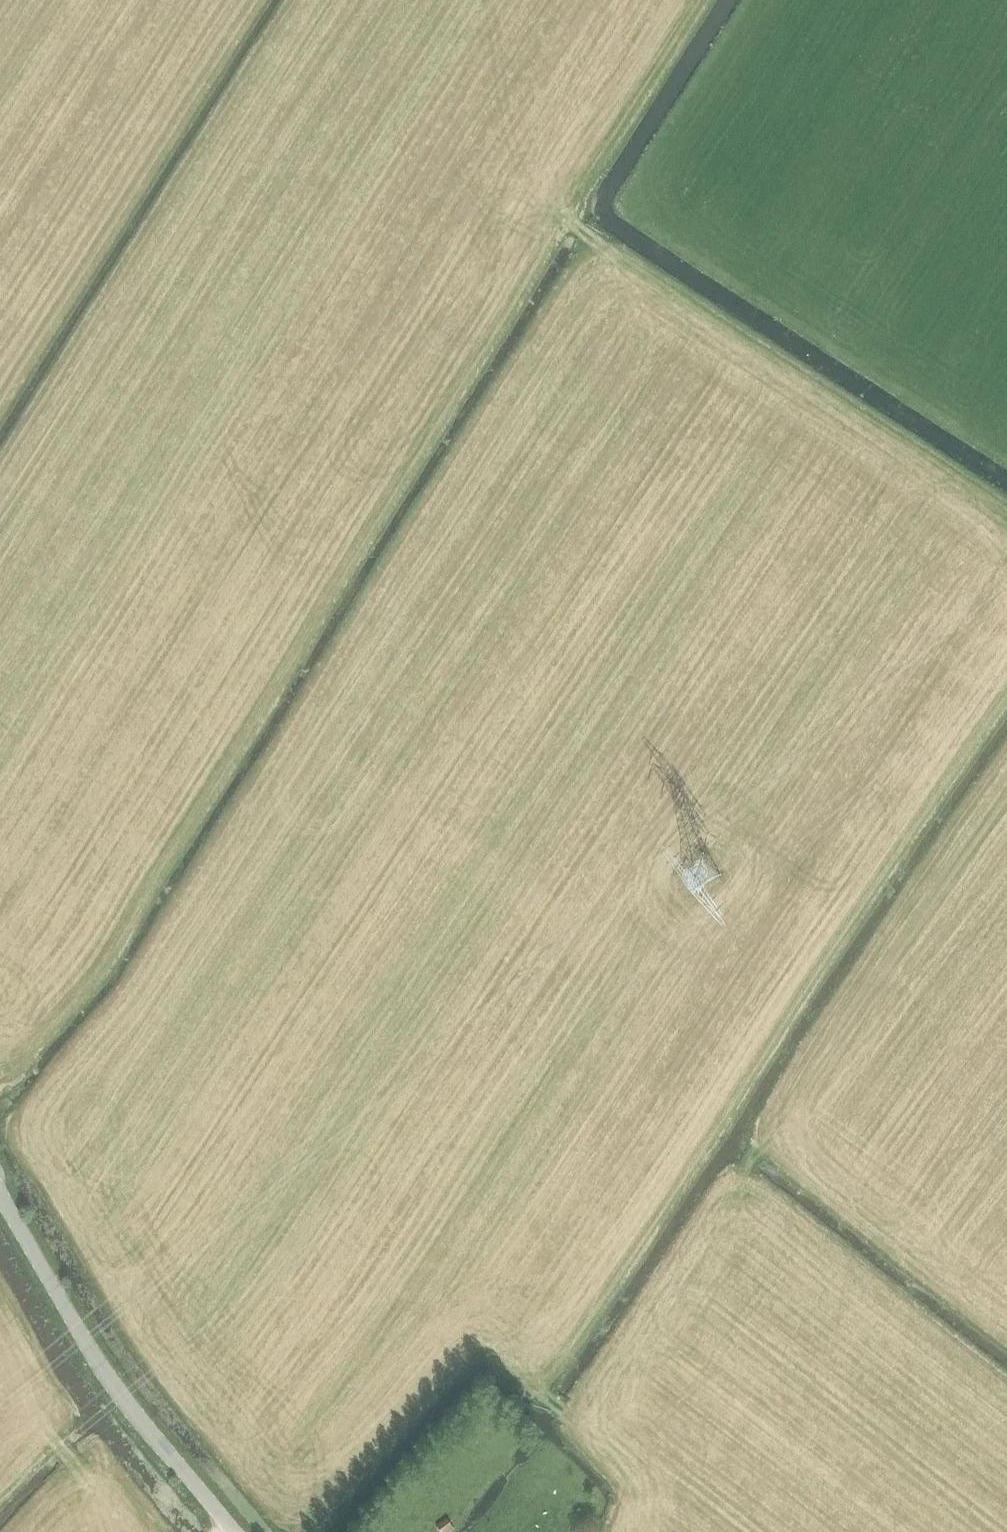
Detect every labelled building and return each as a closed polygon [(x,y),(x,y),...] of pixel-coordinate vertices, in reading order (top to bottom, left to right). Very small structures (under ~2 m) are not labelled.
[(446,1518),(436,1525),(441,1531),(449,1531),(454,1529),(446,1518)]
